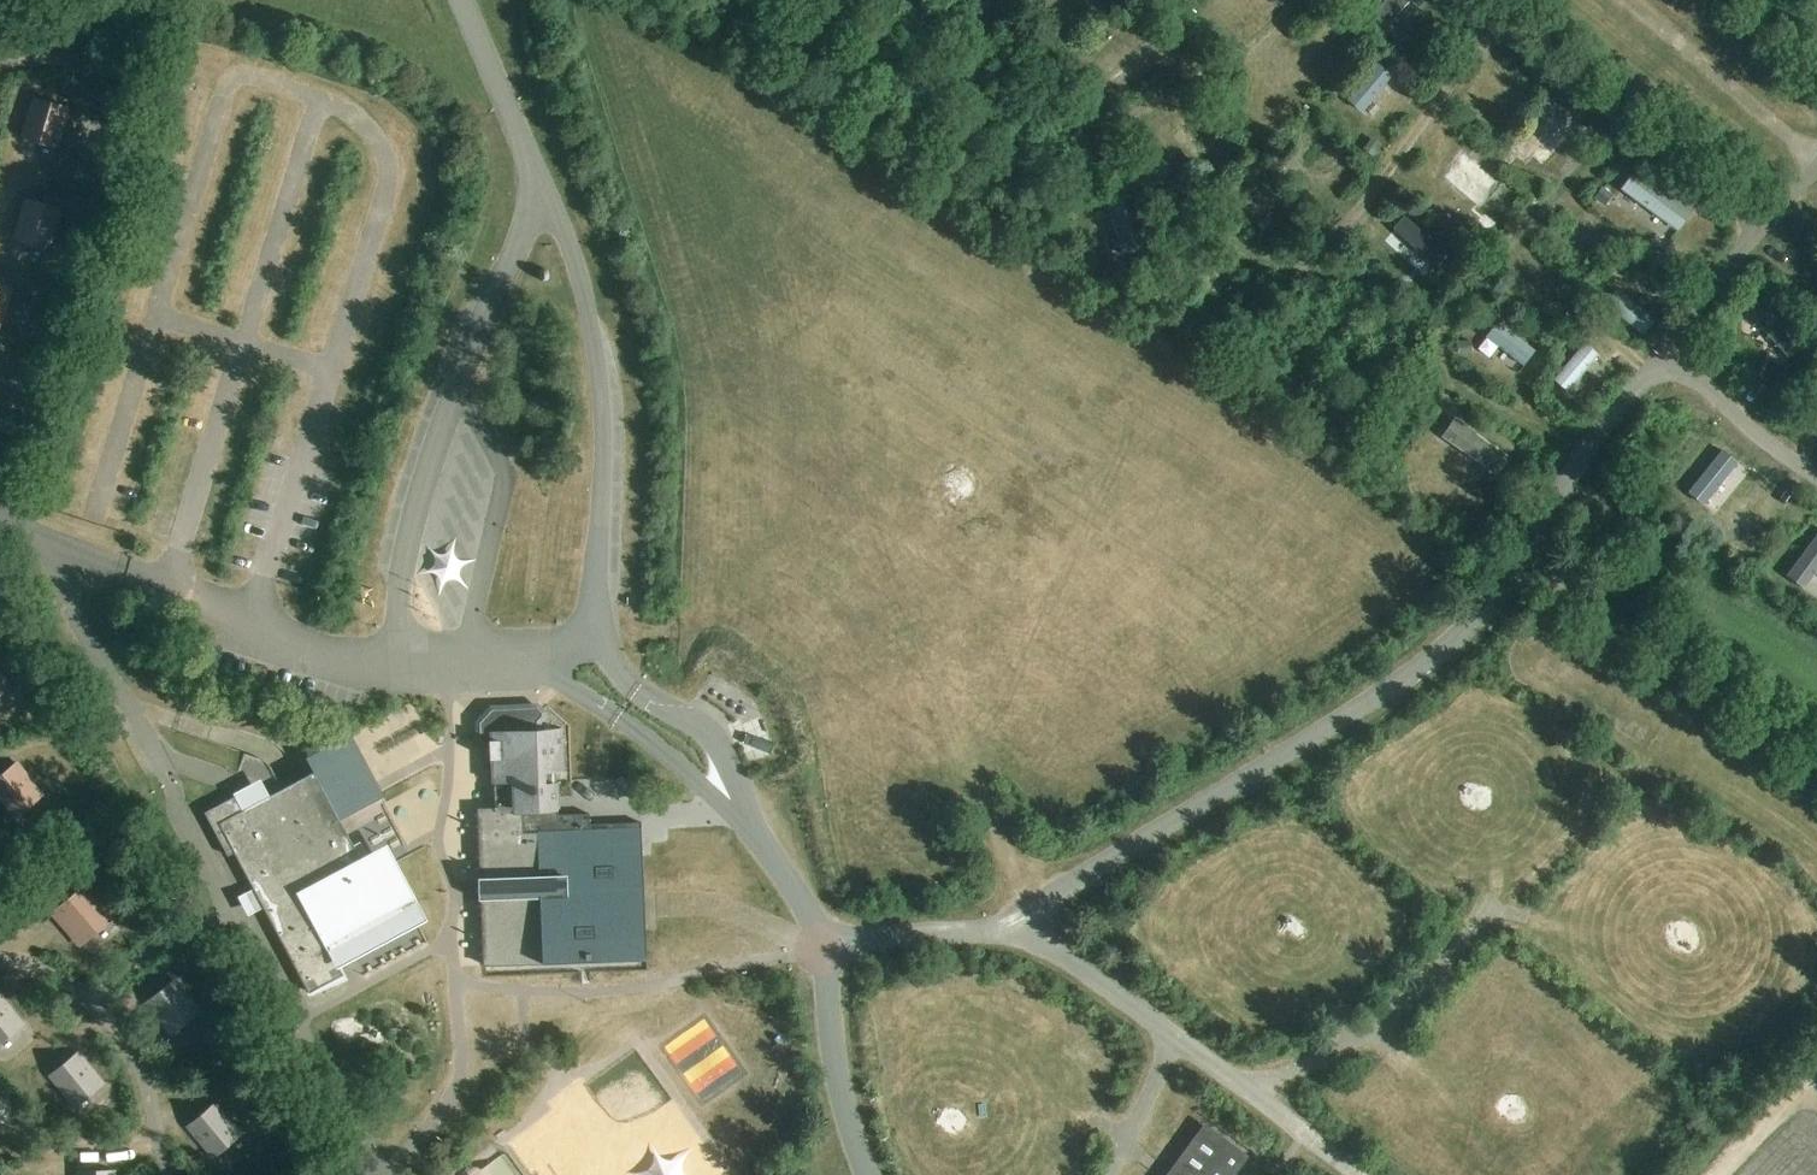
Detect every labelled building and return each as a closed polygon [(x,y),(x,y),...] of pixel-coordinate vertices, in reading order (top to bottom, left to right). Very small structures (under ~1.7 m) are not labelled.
[(1386,24),(1407,0),(1381,0),(1371,11),(1386,24)] [(1107,54),(1118,70),(1159,41),(1147,25),(1107,54)] [(1361,109),(1392,73),(1378,60),(1347,96),(1361,109)] [(22,138),(57,148),(68,109),(34,99),(22,138)] [(1549,105),(1509,144),(1526,160),(1565,122),(1549,105)] [(1363,146),(1374,155),(1383,144),(1371,136),(1363,146)] [(1452,162),(1489,192),(1500,179),(1463,149),(1452,162)] [(1695,211),(1634,168),(1620,188),(1681,231),(1695,211)] [(1612,197),(1601,188),(1594,197),(1605,206),(1612,197)] [(1122,252),(1139,246),(1125,198),(1107,203),(1122,252)] [(15,239),(49,249),(61,211),(26,200),(15,239)] [(1393,225),(1435,264),(1447,252),(1404,213),(1393,225)] [(1620,264),(1631,271),(1640,259),(1629,251),(1620,264)] [(1,329),(12,290),(0,286),(0,328),(1,329)] [(1656,320),(1616,290),(1605,304),(1645,334),(1656,320)] [(1769,308),(1756,321),(1790,356),(1803,343),(1769,308)] [(1534,351),(1497,322),(1485,337),(1522,366),(1534,351)] [(1471,339),(1458,340),(1459,353),(1473,352),(1471,339)] [(1599,356),(1583,343),(1552,380),(1567,393),(1599,356)] [(1512,456),(1454,416),(1442,435),(1499,475),(1512,456)] [(1728,477),(1712,467),(1689,503),(1704,512),(1728,477)] [(1816,570),(1816,532),(1787,573),(1805,587),(1816,570)] [(1746,534),(1732,538),(1736,550),(1750,545),(1746,534)] [(536,709),(492,711),(479,724),(488,731),(480,740),(489,748),(489,764),(493,767),(495,810),(482,811),(484,882),(481,883),(483,904),(486,903),(486,973),(642,968),(642,962),(653,961),(649,904),(644,837),(643,822),(590,825),(590,815),(572,816),(573,803),(563,803),(563,810),(558,810),(556,771),(562,771),(561,731),(542,732),(541,724),(546,718),(536,709)] [(370,776),(343,725),(301,747),(314,773),(328,798),(370,776)] [(15,818),(43,795),(17,764),(0,778),(0,799),(15,818)] [(235,797),(204,813),(228,857),(234,854),(298,975),(300,975),(309,993),(343,976),(329,950),(407,908),(387,869),(370,878),(328,798),(314,773),(242,811),(235,797)] [(54,914),(81,946),(112,919),(85,888),(54,914)] [(421,922),(379,938),(385,953),(427,936),(421,922)] [(146,1004),(171,1035),(199,1013),(174,982),(146,1004)] [(22,1026),(0,999),(0,1044),(22,1026)] [(50,1077),(75,1108),(103,1085),(77,1054),(50,1077)] [(188,1128),(213,1158),(240,1135),(215,1105),(188,1128)] [(1249,1156),(1205,1123),(1167,1174),(1235,1174),(1249,1156)]
